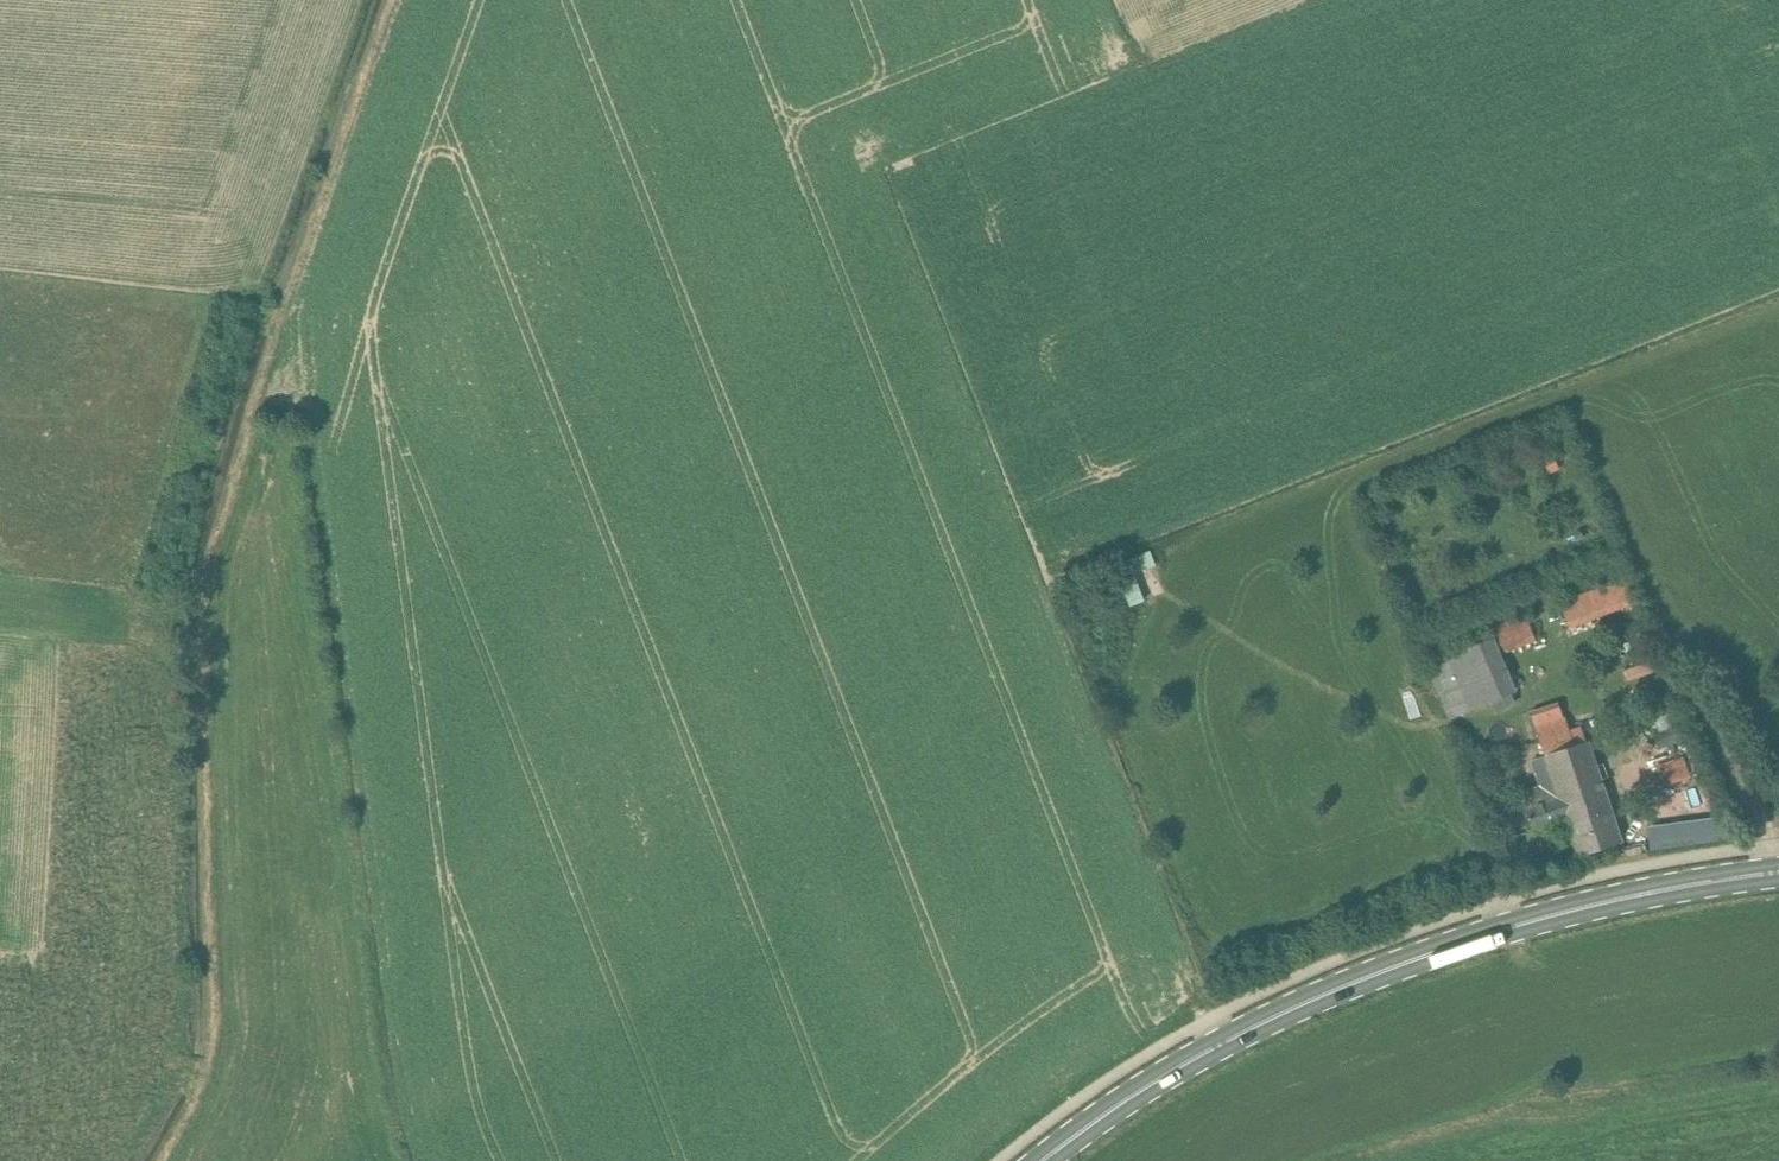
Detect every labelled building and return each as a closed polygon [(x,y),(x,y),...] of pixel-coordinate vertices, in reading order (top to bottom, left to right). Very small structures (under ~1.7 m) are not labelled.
[(1147,598),(1137,569),(1158,562),(1156,556),(1120,568),(1132,603),(1147,598)] [(1560,601),(1570,629),(1634,604),(1624,577),(1560,601)] [(1495,626),(1506,653),(1536,641),(1526,613),(1495,626)] [(1494,639),(1428,664),(1449,718),(1515,692),(1494,639)] [(1556,794),(1524,806),(1533,832),(1567,821),(1580,857),(1623,842),(1586,740),(1572,745),(1562,717),(1534,727),(1544,755),(1542,755),(1556,794)] [(1686,738),(1680,724),(1653,735),(1659,749),(1686,738)] [(1691,776),(1683,754),(1655,764),(1663,786),(1691,776)] [(1724,816),(1651,824),(1654,845),(1726,837),(1724,816)] [(1626,850),(1629,858),(1647,853),(1645,845),(1626,850)]
